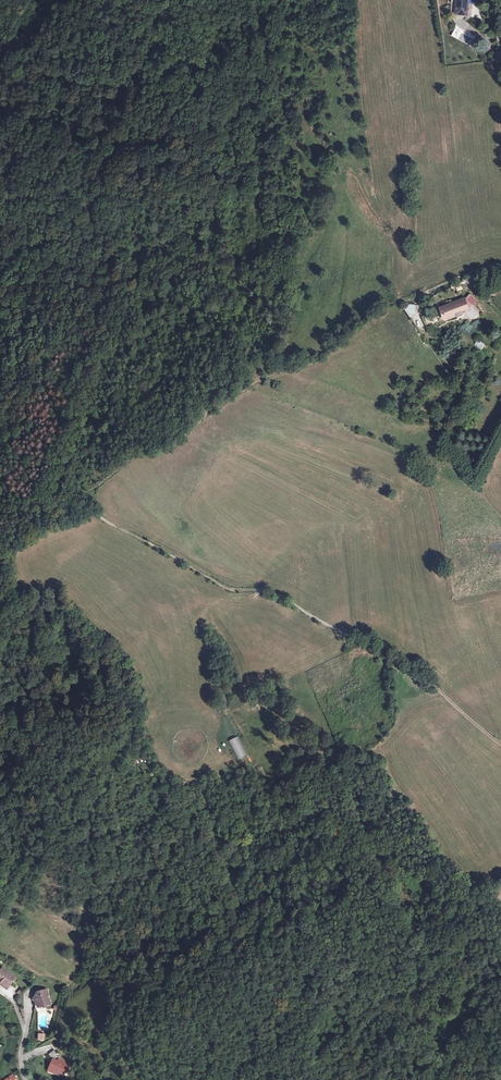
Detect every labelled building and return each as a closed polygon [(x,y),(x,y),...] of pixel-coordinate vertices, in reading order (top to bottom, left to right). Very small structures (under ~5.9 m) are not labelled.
[(457,12),(462,15),(467,15),(468,0),(457,0),(457,12)] [(455,292),(463,288),(459,282),(451,286),(455,292)] [(446,307),(441,308),(446,320),(459,314),(458,313),(460,312),(462,310),(464,312),(463,313),(471,320),(478,314),(470,307),(472,305),(469,302),(466,304),(462,300),(459,303),(460,305),(457,307),(452,309),(451,307),(447,308),(446,307)] [(412,303),(404,309),(409,317),(417,311),(412,303)] [(237,736),(228,741),(237,759),(247,755),(237,736)] [(0,970),(0,981),(4,983),(2,985),(7,989),(9,987),(15,977),(2,967),(0,970)] [(40,995),(36,996),(35,998),(33,1001),(37,1003),(39,1008),(48,1005),(47,1000),(49,999),(47,993),(46,990),(44,991),(39,992),(40,995)] [(67,1074),(70,1065),(59,1060),(60,1059),(52,1050),(47,1055),(53,1062),(51,1070),(55,1071),(54,1075),(65,1079),(66,1077),(67,1077),(68,1074),(67,1074)]
